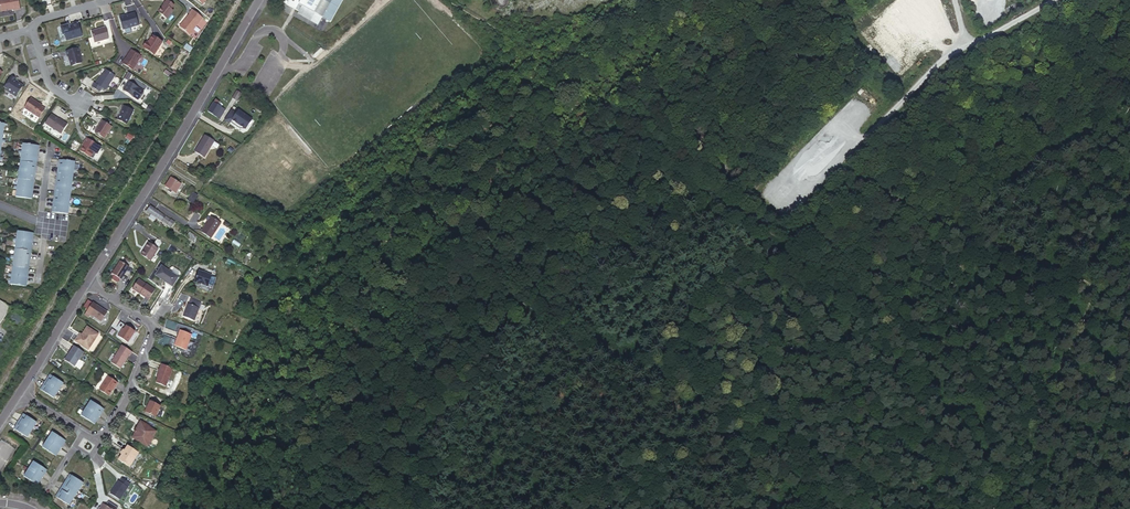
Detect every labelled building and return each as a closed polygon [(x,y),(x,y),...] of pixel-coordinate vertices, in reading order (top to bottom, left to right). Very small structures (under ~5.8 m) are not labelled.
[(16,0),(6,0),(0,1),(0,14),(12,12),(12,13),(18,12),(16,0)] [(302,0),(300,0),(297,5),(299,6),(299,8),(312,15),(316,8),(302,0)] [(333,17),(337,10),(343,0),(302,0),(333,17)] [(157,13),(166,20),(172,12),(170,10),(172,7),(165,1),(162,5),(163,6),(157,13)] [(180,28),(190,36),(203,20),(193,12),(190,15),(191,15),(180,28)] [(121,30),(123,31),(137,27),(133,15),(123,18),(123,17),(118,18),(121,30)] [(63,36),(65,42),(80,38),(77,26),(69,28),(69,29),(67,30),(66,28),(59,30),(61,36),(63,36)] [(103,29),(90,33),(93,44),(107,40),(103,29)] [(143,49),(154,56),(163,44),(153,37),(148,44),(147,43),(143,49)] [(77,50),(64,53),(66,58),(67,58),(69,67),(71,67),(80,65),(77,55),(78,55),(77,50)] [(121,64),(130,71),(139,58),(130,51),(121,64)] [(100,89),(104,92),(113,77),(103,71),(94,86),(92,84),(90,88),(97,93),(100,89)] [(15,79),(11,76),(4,87),(7,90),(6,91),(15,97),(22,86),(15,81),(16,81),(14,80),(15,79)] [(133,97),(138,89),(129,83),(123,91),(133,97)] [(144,93),(138,89),(133,97),(138,101),(144,93)] [(240,93),(236,90),(231,98),(235,100),(240,93)] [(30,99),(23,109),(38,118),(44,109),(40,107),(41,106),(30,99)] [(219,102),(215,99),(207,112),(219,119),(223,113),(219,110),(221,108),(217,105),(219,102)] [(113,119),(126,126),(133,112),(123,107),(121,111),(122,111),(117,121),(113,119)] [(231,110),(224,120),(228,123),(230,120),(242,128),(245,127),(251,119),(237,110),(235,112),(231,110)] [(44,124),(60,134),(66,125),(61,122),(60,122),(58,120),(50,115),(44,124)] [(93,134),(102,140),(110,129),(101,122),(93,134)] [(215,140),(205,134),(194,151),(204,157),(215,140)] [(96,147),(86,140),(79,152),(89,159),(92,154),(91,154),(96,147)] [(37,151),(35,150),(35,146),(21,144),(20,151),(17,150),(17,152),(36,155),(37,151)] [(36,155),(17,152),(17,154),(20,154),(18,161),(32,164),(33,159),(35,160),(36,155)] [(34,168),(32,168),(32,164),(18,161),(17,168),(14,168),(14,170),(33,173),(34,168)] [(73,163),(59,161),(58,165),(56,165),(56,169),(72,172),(75,172),(75,171),(72,170),(73,163)] [(72,172),(56,169),(55,174),(57,174),(56,178),(70,181),(71,173),(74,174),(75,172),(72,172)] [(33,173),(14,170),(14,171),(17,172),(16,179),(30,181),(30,177),(32,177),(33,173)] [(70,181),(56,178),(55,183),(53,182),(53,187),(72,190),(72,188),(69,188),(70,181)] [(181,185),(171,178),(166,188),(169,190),(167,193),(171,195),(173,192),(175,194),(181,185)] [(30,181),(16,179),(14,186),(11,185),(11,187),(30,190),(31,186),(29,185),(30,181)] [(30,190),(11,187),(11,189),(14,189),(13,196),(27,199),(27,194),(29,195),(30,190)] [(72,190),(53,187),(52,191),(54,192),(53,196),(67,198),(68,191),(71,192),(72,190)] [(199,196),(194,193),(190,201),(194,204),(199,196)] [(67,198),(53,196),(53,200),(51,200),(50,204),(69,207),(69,206),(66,205),(67,198)] [(69,207),(50,204),(49,209),(51,209),(50,213),(64,216),(65,209),(69,209),(69,207)] [(166,217),(153,209),(150,214),(163,221),(166,217)] [(223,224),(212,217),(201,233),(213,240),(223,224)] [(8,238),(8,240),(27,243),(28,238),(26,238),(27,234),(13,231),(11,238),(8,238)] [(198,238),(190,233),(186,238),(194,244),(198,238)] [(27,243),(8,240),(8,241),(11,242),(10,249),(24,251),(25,247),(27,247),(27,243)] [(159,251),(148,244),(140,257),(150,264),(159,251)] [(6,256),(5,257),(24,260),(25,256),(23,255),(24,251),(10,249),(8,256),(6,256)] [(24,260),(5,257),(5,259),(8,259),(7,266),(21,269),(22,264),(24,265),(24,260)] [(121,261),(113,273),(121,279),(130,267),(121,261)] [(3,273),(2,275),(22,278),(22,273),(20,273),(21,269),(7,266),(6,273),(3,273)] [(178,277),(161,266),(155,275),(172,286),(178,277)] [(211,275),(198,271),(194,281),(208,286),(211,275)] [(22,278),(2,275),(2,276),(5,277),(4,284),(18,286),(19,282),(21,282),(22,278)] [(149,300),(155,291),(139,280),(132,289),(149,300)] [(90,314),(96,305),(92,303),(86,312),(90,314)] [(199,308),(188,304),(186,308),(187,309),(186,311),(185,311),(183,316),(194,321),(199,308)] [(107,312),(96,305),(90,314),(101,321),(107,312)] [(126,326),(124,329),(121,332),(120,332),(117,336),(127,343),(135,331),(126,326)] [(87,327),(82,335),(80,337),(79,336),(75,342),(88,350),(98,334),(87,327)] [(191,334),(180,330),(174,346),(185,350),(191,334)] [(83,352),(74,346),(65,361),(74,367),(83,352)] [(132,353),(122,346),(111,363),(121,369),(129,356),(130,356),(132,353)] [(161,365),(157,376),(158,376),(155,383),(165,387),(173,369),(161,365)] [(49,380),(47,379),(45,382),(59,391),(63,384),(51,376),(49,380)] [(118,383),(108,377),(99,390),(108,396),(112,390),(114,387),(115,387),(118,383)] [(59,391),(45,382),(42,386),(44,387),(42,391),(54,399),(59,391)] [(103,408),(91,401),(86,408),(99,417),(102,413),(100,412),(103,408)] [(160,407),(149,401),(147,407),(148,407),(147,409),(146,409),(144,412),(155,417),(160,407)] [(97,421),(99,417),(86,408),(81,416),(93,423),(95,420),(97,421)] [(37,423),(25,415),(23,419),(21,418),(18,422),(32,431),(37,423)] [(32,431),(18,422),(16,425),(18,427),(15,430),(27,438),(32,431)] [(147,447),(156,431),(140,422),(131,438),(147,447)] [(64,440),(52,432),(47,440),(61,449),(63,445),(62,444),(64,440)] [(61,449),(47,440),(42,448),(54,455),(57,452),(59,453),(61,449)] [(138,453),(128,446),(125,451),(123,451),(121,454),(122,455),(119,460),(129,467),(138,453)] [(29,469),(43,478),(45,474),(43,473),(46,469),(33,462),(29,469)] [(40,482),(43,478),(29,469),(24,477),(36,485),(38,481),(40,482)] [(84,483),(70,475),(68,478),(69,480),(67,483),(79,491),(84,483)] [(119,481),(110,494),(120,500),(131,484),(122,478),(120,482),(119,481)] [(79,491),(67,483),(65,487),(63,486),(61,490),(74,498),(79,491)] [(74,498),(61,490),(58,493),(60,494),(58,498),(70,506),(74,498)]
